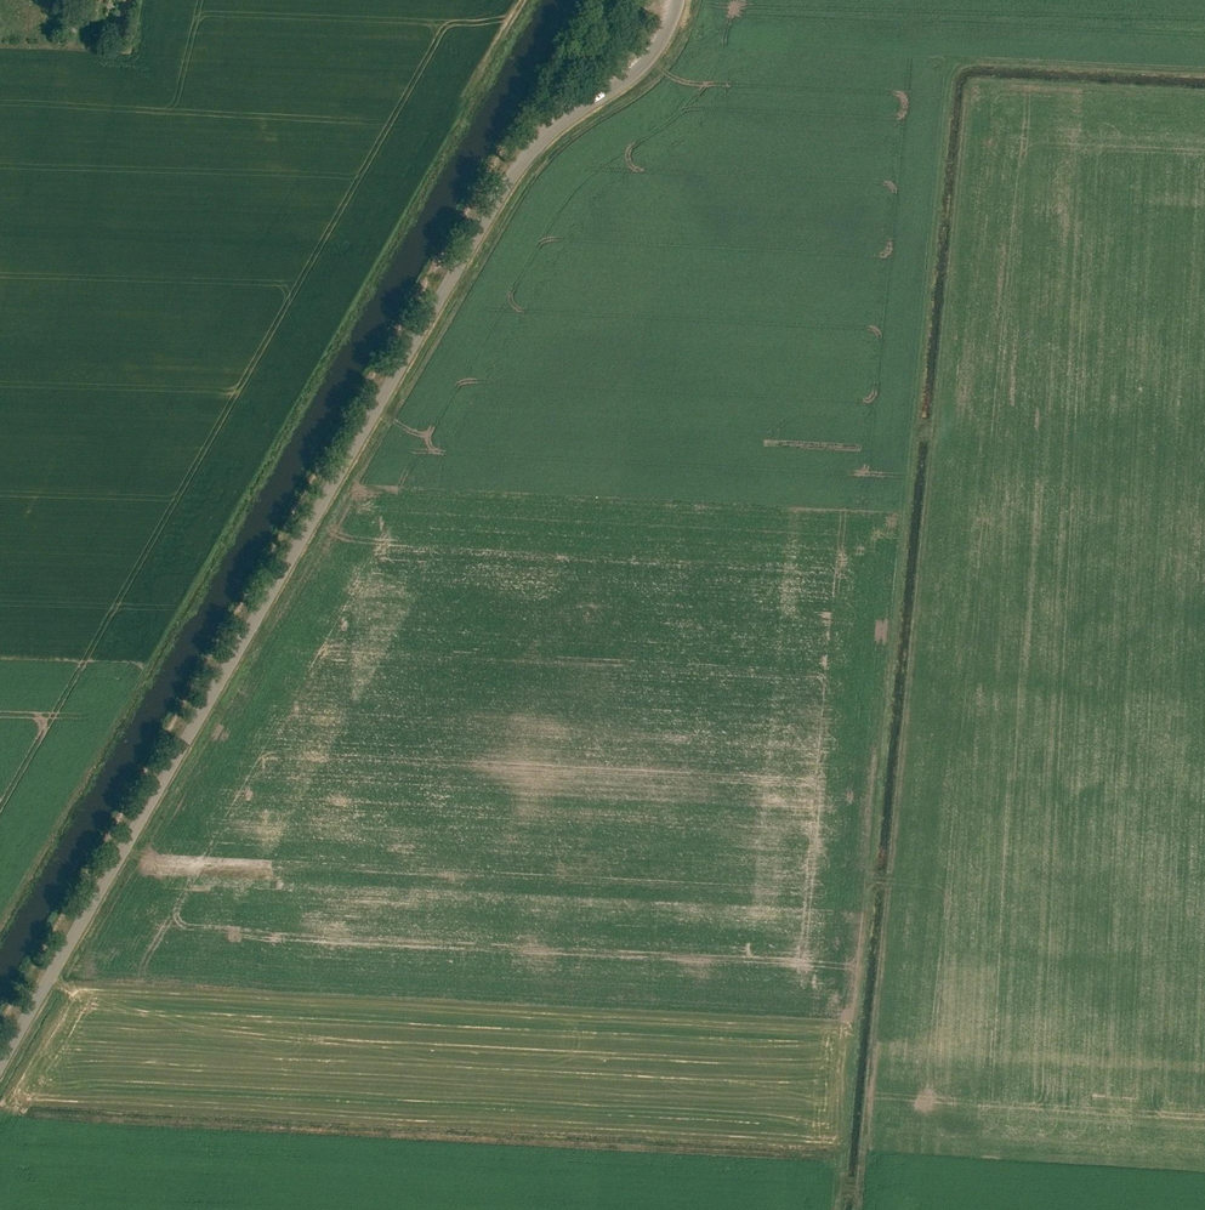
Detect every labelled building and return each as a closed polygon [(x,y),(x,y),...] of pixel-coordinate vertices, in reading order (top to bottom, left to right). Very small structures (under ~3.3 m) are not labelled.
[(125,40),(127,27),(111,25),(110,38),(125,40)]
